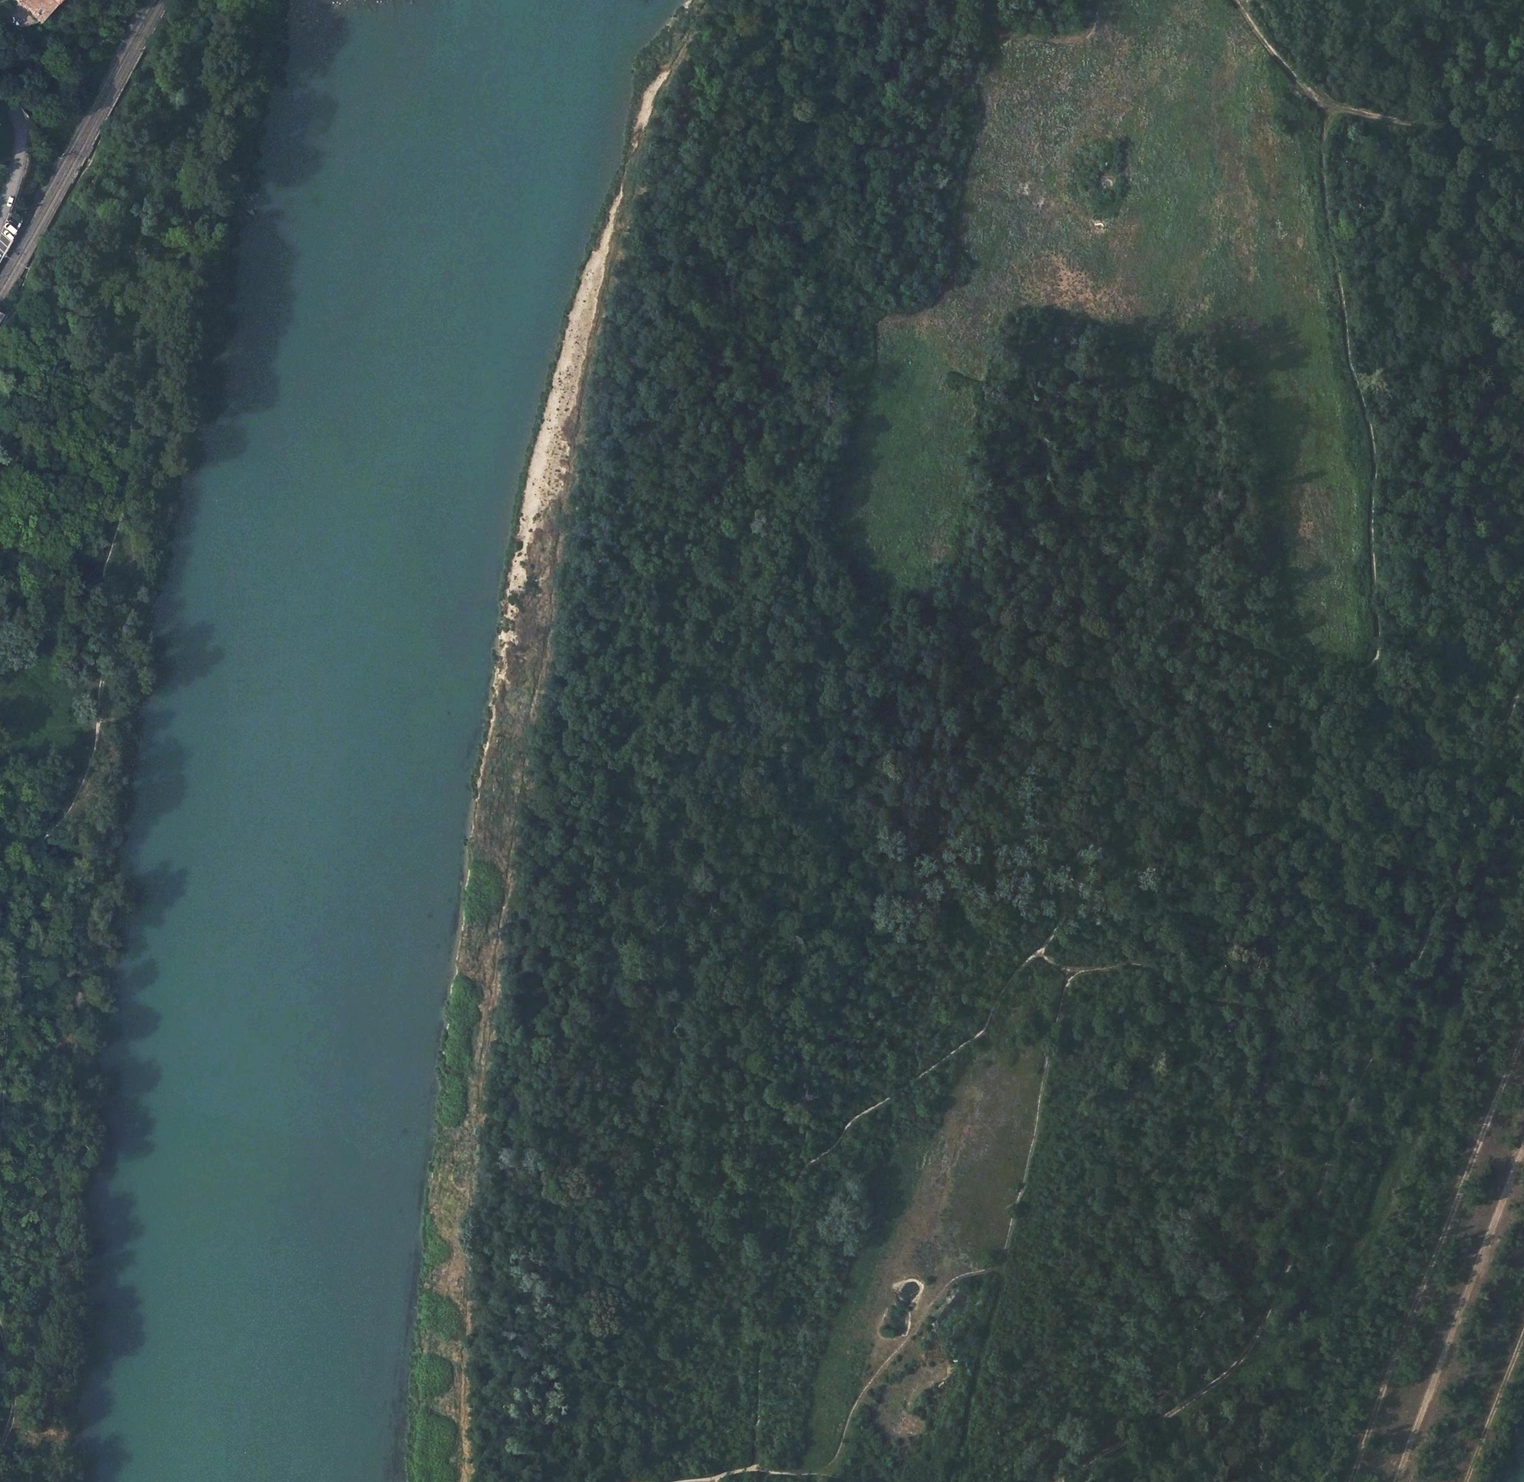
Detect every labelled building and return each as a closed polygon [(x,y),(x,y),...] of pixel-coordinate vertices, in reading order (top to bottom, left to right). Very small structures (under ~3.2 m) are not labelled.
[(21,3),(20,4),(36,22),(54,2),(56,0),(18,0),(21,3)]
